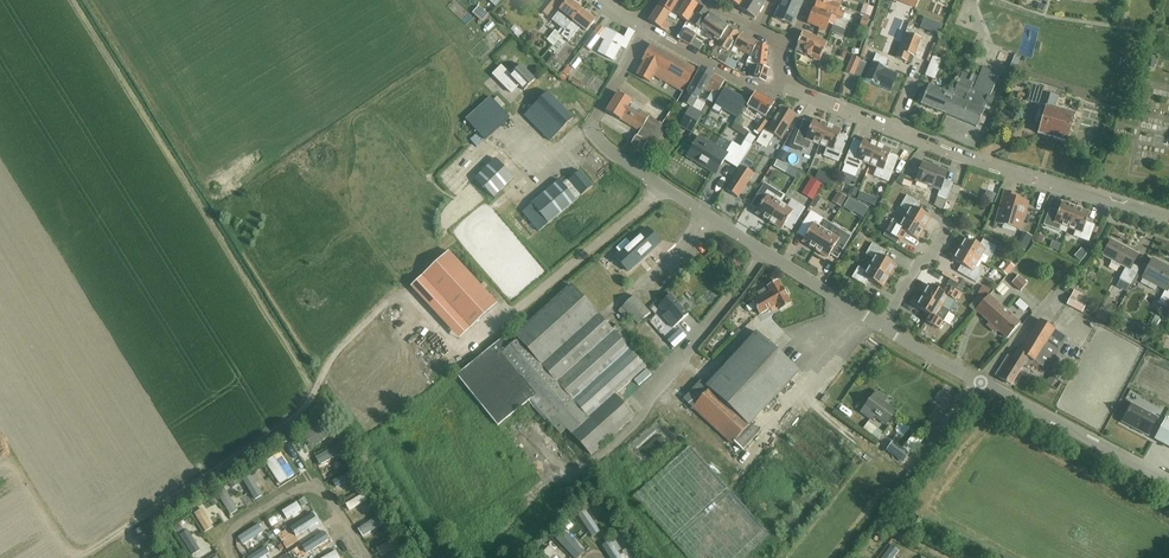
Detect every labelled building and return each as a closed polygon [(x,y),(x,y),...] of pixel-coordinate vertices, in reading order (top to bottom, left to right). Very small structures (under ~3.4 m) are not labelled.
[(493,9),(483,0),(482,0),(476,6),(486,16),(493,9)] [(547,17),(558,3),(554,0),(547,0),(539,11),(547,17)] [(551,49),(581,11),(568,0),(552,20),(561,28),(557,33),(555,31),(547,40),(553,46),(550,49),(551,49)] [(666,32),(670,25),(665,23),(679,0),(662,0),(648,22),(666,32)] [(697,6),(689,0),(683,0),(682,2),(679,0),(669,17),(674,20),(677,16),(686,22),(697,6)] [(739,7),(738,9),(755,19),(766,0),(743,0),(739,7)] [(801,5),(789,0),(782,0),(774,18),(792,26),(801,5)] [(839,6),(834,4),(823,0),(817,0),(814,9),(848,21),(850,16),(837,11),(839,6)] [(864,6),(874,9),(877,1),(874,0),(866,0),(864,6)] [(1032,7),(1042,11),(1044,5),(1034,1),(1032,7)] [(699,29),(701,27),(710,14),(698,7),(692,15),(695,17),(690,24),(687,28),(684,33),(681,40),(690,45),(693,39),(694,39),(699,29)] [(844,21),(814,9),(813,8),(812,11),(807,24),(819,29),(817,33),(823,36),(829,21),(842,26),(844,21)] [(581,11),(551,49),(556,54),(565,43),(561,40),(564,38),(568,41),(580,27),(586,32),(595,22),(581,11)] [(724,35),(728,28),(710,14),(701,27),(708,32),(705,36),(710,40),(713,36),(720,41),(724,35)] [(886,31),(891,23),(878,16),(874,25),(886,31)] [(606,29),(604,30),(599,26),(583,46),(590,51),(599,38),(604,41),(598,53),(613,61),(620,48),(625,50),(634,34),(628,30),(624,38),(610,31),(606,29)] [(735,44),(740,35),(728,28),(724,35),(720,41),(717,46),(711,57),(717,60),(720,55),(724,57),(733,43),(735,44)] [(805,55),(820,61),(827,43),(803,32),(795,51),(805,55)] [(899,51),(913,57),(920,39),(905,34),(899,51)] [(752,55),(757,45),(740,35),(735,44),(734,47),(731,52),(735,54),(738,49),(743,52),(743,53),(750,57),(752,55)] [(941,49),(942,49),(945,40),(940,38),(928,69),(936,72),(940,60),(937,59),(941,49)] [(703,44),(694,39),(693,39),(690,45),(699,50),(703,44)] [(653,76),(682,92),(695,70),(651,45),(642,60),(644,61),(636,75),(650,82),(653,76)] [(750,57),(747,64),(753,64),(749,77),(765,83),(769,69),(765,68),(767,47),(757,45),(752,55),(750,57)] [(865,80),(878,86),(886,68),(884,67),(887,59),(876,54),(865,80)] [(1009,68),(1015,70),(1020,58),(1015,55),(1009,68)] [(727,60),(720,56),(717,61),(724,65),(725,65),(727,60)] [(846,72),(854,75),(861,59),(853,56),(846,72)] [(734,70),(737,63),(728,58),(725,65),(734,70)] [(742,74),(747,64),(738,60),(737,63),(734,70),(742,74)] [(523,91),(534,80),(520,65),(509,76),(507,73),(499,80),(504,86),(512,79),(514,81),(510,85),(514,89),(518,85),(523,91)] [(702,93),(704,90),(713,75),(701,68),(682,103),(692,108),(701,92),(702,93)] [(966,74),(949,116),(977,128),(987,104),(991,105),(994,98),(990,97),(999,75),(983,68),(979,78),(974,76),(974,77),(966,74)] [(479,82),(485,77),(479,69),(473,74),(479,82)] [(949,116),(966,74),(962,72),(958,83),(959,84),(957,90),(949,87),(947,93),(928,85),(921,104),(949,116)] [(713,75),(704,90),(711,93),(707,100),(712,104),(724,81),(713,75)] [(1044,87),(1043,89),(1030,85),(1026,100),(1039,105),(1045,107),(1037,134),(1066,142),(1074,114),(1054,109),(1057,97),(1059,91),(1044,87)] [(748,101),(724,88),(711,109),(719,113),(722,108),(738,118),(748,101)] [(524,115),(550,141),(573,119),(547,92),(524,115)] [(650,138),(659,123),(629,104),(631,102),(618,93),(606,112),(620,120),(620,119),(640,132),(637,136),(637,135),(632,144),(650,155),(658,143),(650,138)] [(748,107),(765,117),(774,103),(756,93),(748,107)] [(466,120),(485,140),(509,118),(490,97),(466,120)] [(698,112),(704,115),(705,116),(709,109),(702,105),(698,112)] [(766,131),(782,140),(796,116),(781,107),(766,131)] [(704,115),(698,112),(691,108),(685,117),(698,125),(704,115)] [(760,133),(760,134),(767,123),(762,119),(752,134),(757,138),(760,133)] [(819,145),(827,125),(813,120),(811,124),(803,121),(794,144),(808,150),(811,142),(819,145)] [(827,125),(819,145),(827,148),(824,156),(838,162),(847,138),(839,135),(841,131),(827,125)] [(732,142),(725,153),(699,137),(688,155),(704,164),(702,167),(714,175),(723,161),(737,169),(751,146),(744,141),(740,147),(732,142)] [(869,165),(877,145),(863,140),(862,144),(854,141),(844,164),(858,170),(862,162),(869,165)] [(877,145),(869,165),(877,168),(874,176),(888,182),(897,158),(889,155),(891,151),(877,145)] [(475,179),(493,198),(514,178),(495,159),(475,179)] [(777,161),(774,167),(795,179),(798,173),(777,161)] [(937,196),(946,200),(953,184),(944,180),(947,173),(922,163),(915,181),(940,190),(937,196)] [(741,166),(726,190),(738,198),(753,174),(741,166)] [(581,196),(592,186),(580,171),(568,181),(564,177),(522,212),(538,232),(581,196)] [(816,185),(821,178),(813,173),(809,180),(816,185)] [(769,222),(780,204),(773,199),(777,192),(764,184),(751,206),(758,210),(756,214),(769,222)] [(827,203),(833,192),(822,185),(816,196),(827,203)] [(842,185),(835,194),(842,200),(850,191),(842,185)] [(996,223),(1020,230),(1028,203),(1016,199),(1017,196),(1004,192),(996,223)] [(904,218),(924,229),(930,218),(916,210),(920,203),(906,196),(900,207),(908,211),(904,218)] [(780,204),(769,222),(782,229),(784,226),(791,230),(804,208),(792,201),(787,208),(780,204)] [(856,205),(849,201),(844,209),(851,214),(856,205)] [(1068,228),(1075,208),(1061,203),(1058,213),(1050,210),(1044,225),(1058,230),(1060,225),(1068,228)] [(1075,208),(1068,228),(1076,231),(1074,236),(1088,242),(1094,226),(1086,223),(1089,214),(1075,208)] [(815,250),(826,232),(819,228),(823,220),(811,212),(797,234),(804,238),(802,242),(815,250)] [(917,240),(924,229),(904,218),(900,224),(893,219),(886,230),(900,238),(903,232),(917,240)] [(1043,237),(1046,229),(1039,227),(1037,235),(1043,237)] [(826,232),(815,250),(828,258),(830,254),(837,258),(850,237),(838,229),(833,236),(826,232)] [(959,249),(978,260),(982,254),(990,259),(996,248),(983,240),(979,246),(965,238),(959,249)] [(615,258),(628,271),(648,253),(636,239),(615,258)] [(1130,285),(1139,269),(1132,265),(1138,255),(1110,240),(1102,256),(1112,261),(1110,264),(1118,268),(1120,266),(1125,268),(1119,279),(1130,285)] [(869,265),(889,277),(896,266),(882,257),(885,251),(872,243),(865,254),(873,259),(869,265)] [(975,267),(978,260),(959,249),(952,260),(966,268),(962,275),(976,283),(982,271),(975,267)] [(411,287),(459,339),(497,304),(448,251),(422,276),(411,287)] [(1010,254),(1003,267),(1010,271),(1017,258),(1010,254)] [(1163,267),(1151,261),(1142,279),(1164,291),(1158,304),(1167,309),(1168,305),(1168,268),(1164,266),(1163,267)] [(882,288),(889,277),(869,265),(866,272),(858,267),(852,278),(865,286),(868,280),(882,288)] [(1011,284),(1020,292),(1027,284),(1018,276),(1011,284)] [(950,281),(948,285),(957,292),(959,287),(950,281)] [(785,289),(781,289),(777,282),(767,288),(770,293),(746,307),(749,312),(754,309),(758,316),(777,305),(779,310),(790,304),(786,297),(787,294),(785,289)] [(922,296),(941,307),(945,301),(953,305),(959,294),(946,287),(942,293),(928,285),(922,296)] [(616,325),(611,330),(570,286),(514,336),(518,340),(510,347),(502,338),(456,375),(497,426),(528,402),(529,404),(533,401),(536,406),(535,407),(548,421),(549,420),(561,434),(567,428),(590,455),(634,416),(615,395),(645,367),(641,362),(646,358),(638,349),(632,353),(628,349),(634,345),(616,325)] [(985,297),(990,290),(983,286),(979,293),(985,297)] [(662,316),(673,328),(688,315),(670,295),(658,306),(665,314),(662,316)] [(629,316),(637,325),(649,314),(633,296),(618,311),(626,319),(629,316)] [(938,314),(941,307),(922,296),(915,307),(929,315),(926,321),(939,329),(945,318),(938,314)] [(975,311),(1007,338),(1020,323),(989,296),(975,311)] [(1066,305),(1081,314),(1086,305),(1070,297),(1066,305)] [(1105,301),(1099,311),(1109,317),(1115,308),(1105,301)] [(1019,354),(1039,366),(1046,371),(1066,339),(1040,322),(1019,354)] [(667,341),(675,348),(686,337),(679,330),(667,341)] [(759,433),(750,424),(799,371),(757,332),(706,387),(700,381),(683,399),(732,444),(734,442),(743,450),(759,433)] [(1039,366),(1019,354),(1017,353),(1013,361),(1008,358),(996,377),(1010,386),(1023,366),(1027,369),(1030,365),(1037,369),(1039,366)] [(452,355),(436,362),(440,371),(456,363),(452,355)] [(1058,382),(1063,373),(1052,367),(1047,375),(1058,382)] [(874,416),(886,424),(895,412),(883,403),(886,400),(876,392),(861,412),(871,419),(874,416)] [(1131,404),(1122,422),(1148,436),(1157,418),(1131,404)] [(1168,448),(1168,421),(1165,419),(1154,440),(1168,448)] [(522,422),(517,427),(524,434),(529,429),(522,422)] [(312,448),(329,437),(319,423),(302,434),(312,448)] [(556,445),(562,443),(560,435),(553,437),(556,445)] [(283,447),(289,456),(283,459),(291,471),(308,460),(295,440),(283,447)] [(886,451),(903,463),(909,454),(893,442),(886,451)] [(320,464),(347,450),(343,443),(316,457),(320,464)] [(688,557),(743,557),(769,535),(690,446),(633,497),(688,557)] [(267,464),(279,484),(286,480),(274,460),(267,464)] [(249,489),(263,480),(259,474),(256,469),(250,472),(254,478),(245,483),(249,489)] [(333,489),(353,478),(349,472),(330,483),(333,489)] [(537,505),(554,482),(548,477),(530,500),(537,505)] [(226,503),(244,492),(240,486),(222,497),(226,503)] [(348,511),(367,500),(367,499),(370,497),(366,490),(363,492),(344,504),(348,511)] [(281,506),(286,515),(305,503),(300,494),(281,506)] [(194,514),(205,532),(213,527),(207,517),(208,516),(206,512),(204,513),(201,509),(194,514)] [(288,525),(305,515),(302,509),(284,520),(288,525)] [(580,517),(591,533),(597,529),(592,521),(595,519),(589,510),(586,513),(580,517)] [(295,533),(309,524),(306,519),(292,528),(295,533)] [(364,539),(381,528),(377,522),(360,532),(364,539)] [(243,545),(264,532),(259,524),(238,537),(243,545)] [(379,534),(384,542),(389,539),(394,546),(399,543),(394,536),(392,537),(388,529),(379,534)] [(574,529),(569,535),(582,544),(586,538),(574,529)] [(180,535),(192,555),(200,551),(187,530),(180,535)] [(315,538),(298,549),(302,555),(312,549),(314,552),(318,549),(316,546),(319,544),(315,538)] [(610,557),(620,557),(617,553),(621,550),(614,540),(610,543),(609,541),(602,546),(610,557)] [(390,541),(372,551),(375,557),(384,552),(387,556),(395,551),(393,547),(390,541)] [(882,557),(900,557),(901,556),(897,554),(901,549),(893,543),(882,557)] [(269,553),(265,547),(247,557),(261,557),(269,553)] [(539,557),(551,557),(555,553),(548,547),(538,557),(539,557)]
